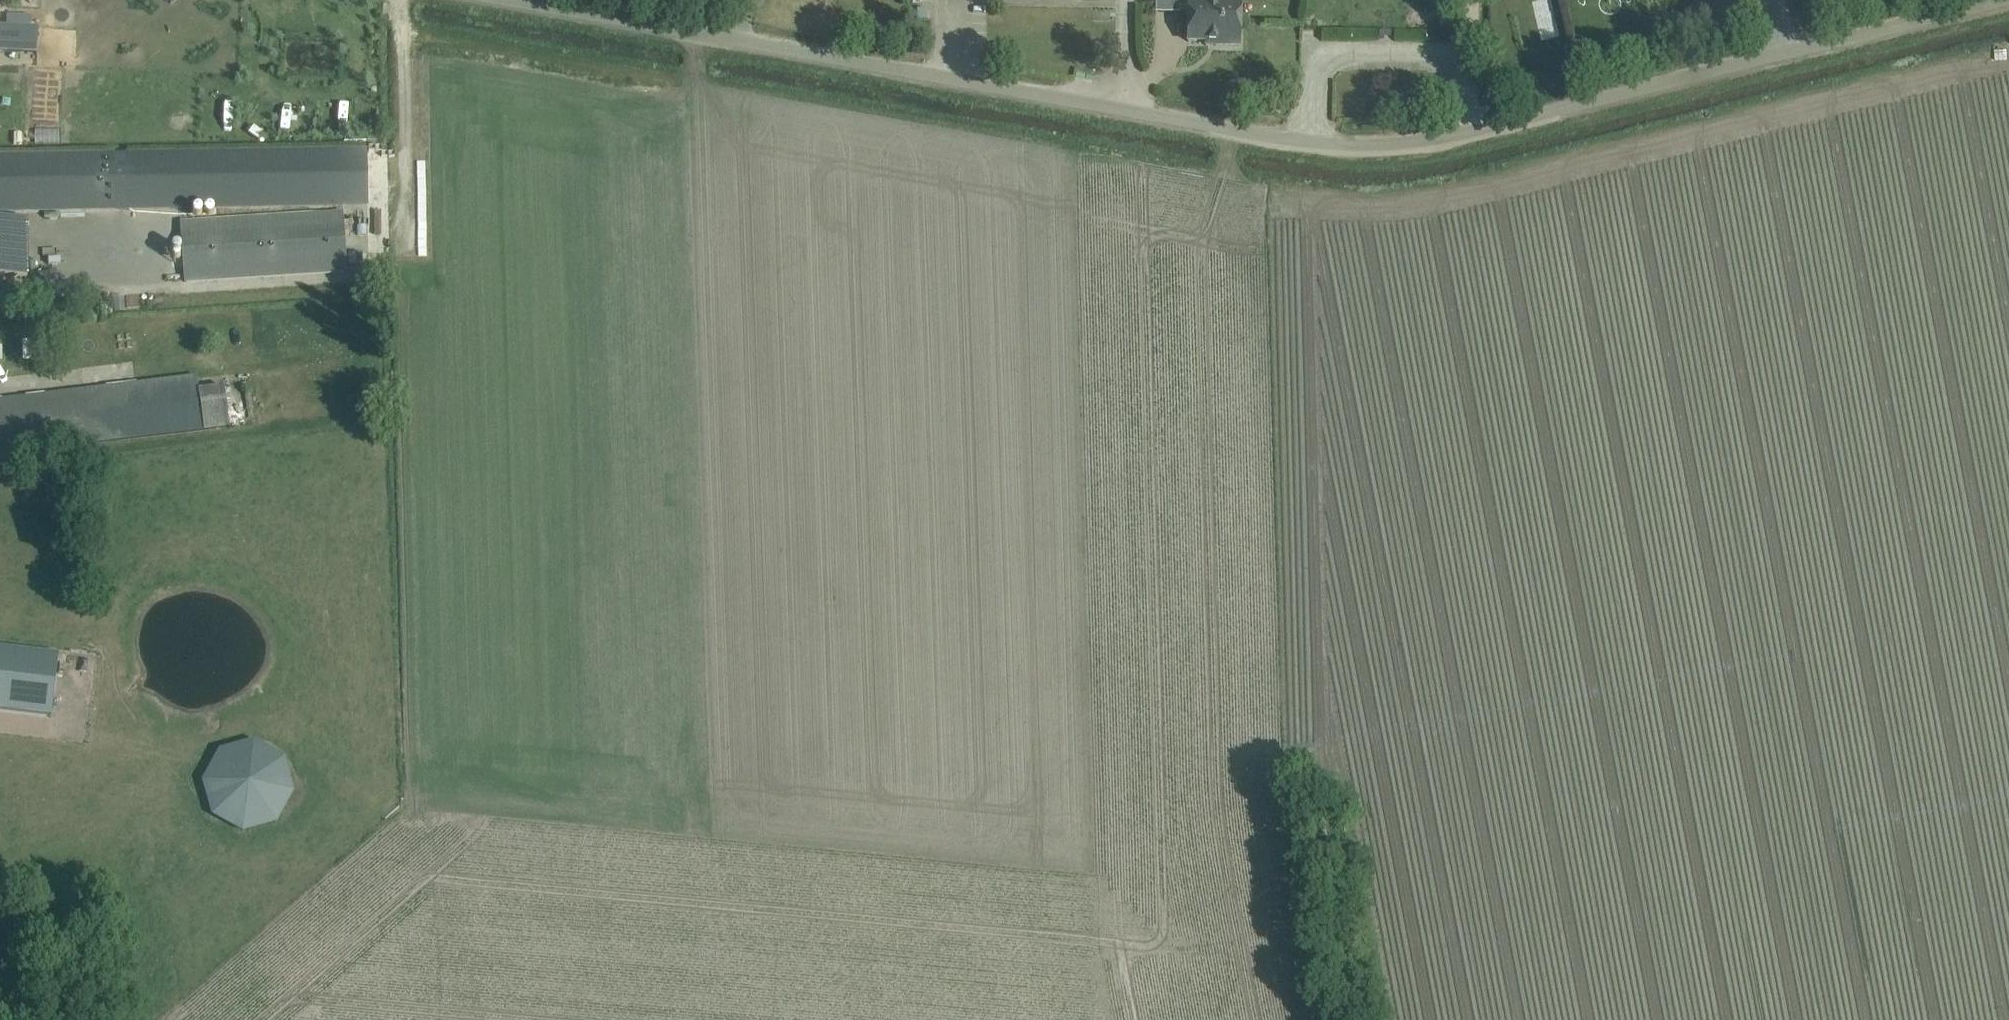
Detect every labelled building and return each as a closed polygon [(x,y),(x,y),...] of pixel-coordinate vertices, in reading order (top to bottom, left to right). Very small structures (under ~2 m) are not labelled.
[(1215,46),(1239,46),(1239,0),(1219,0),(1219,6),(1187,6),(1187,42),(1215,42),(1215,46)] [(15,27),(0,28),(0,39),(1,55),(42,51),(40,25),(15,27)] [(0,156),(0,214),(367,208),(367,144),(126,152),(126,165),(113,165),(113,152),(0,156)] [(181,224),(185,282),(347,271),(343,213),(181,224)] [(28,219),(0,220),(0,279),(29,279),(28,219)] [(197,378),(0,401),(0,455),(6,454),(228,428),(224,387),(199,389),(197,378)] [(0,455),(0,468),(8,467),(6,454),(0,455)] [(52,715),(59,655),(0,648),(0,709),(52,715)] [(253,739),(219,748),(202,780),(211,815),(244,832),(278,823),(295,791),(286,757),(253,739)]
